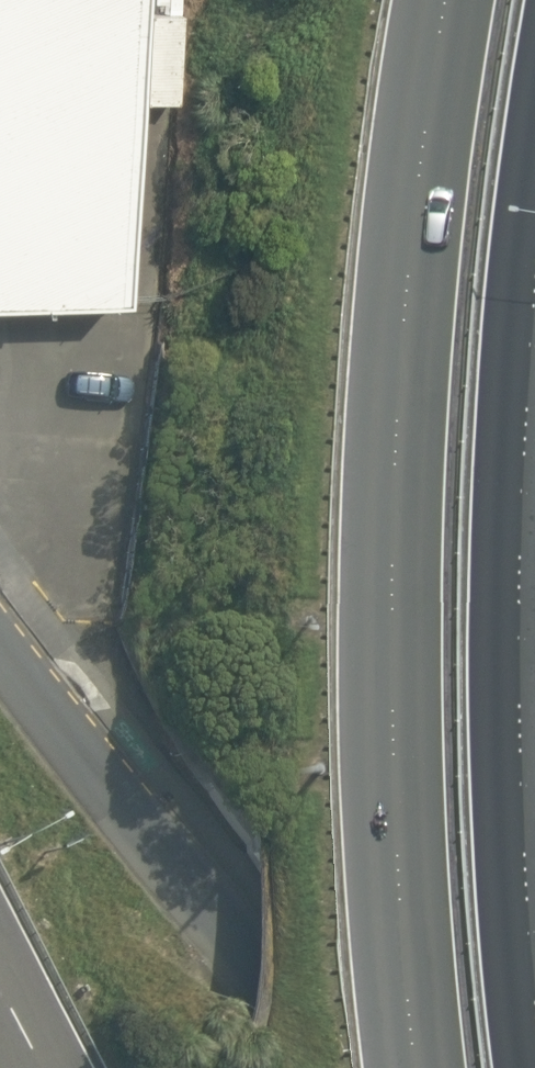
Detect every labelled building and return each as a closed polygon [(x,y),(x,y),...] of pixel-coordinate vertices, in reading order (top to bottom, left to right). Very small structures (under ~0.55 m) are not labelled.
[(117,302),(128,125),(165,127),(170,36),(159,35),(159,26),(136,24),(138,0),(0,0),(0,304),(117,302)]
